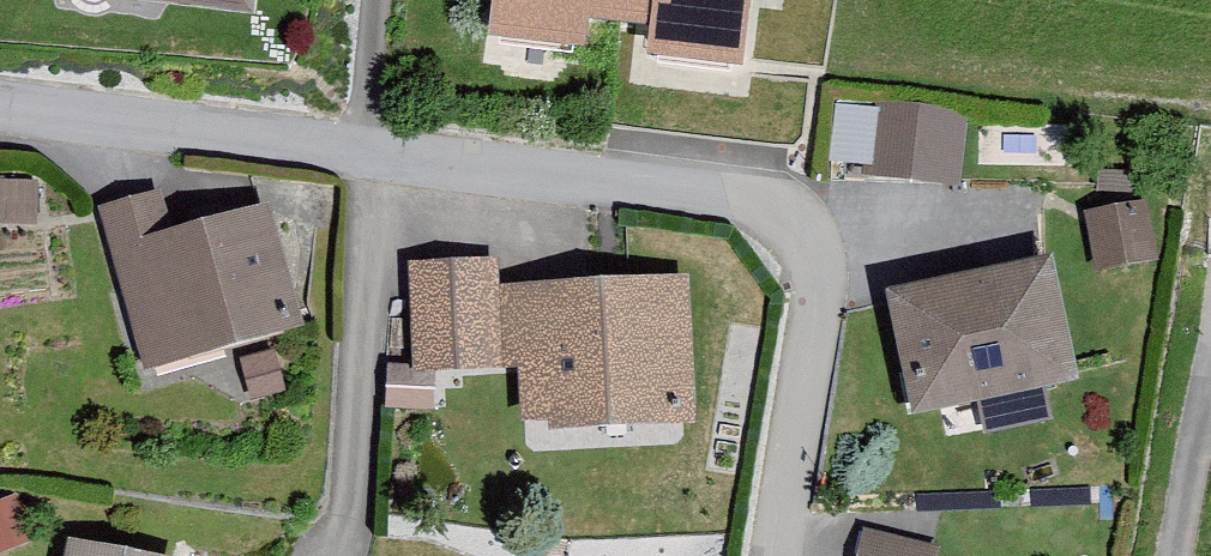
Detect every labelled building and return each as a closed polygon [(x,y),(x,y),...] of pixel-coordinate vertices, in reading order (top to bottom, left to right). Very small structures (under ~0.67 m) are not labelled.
[(490,35),(586,43),(588,19),(652,25),(649,57),(744,65),(750,0),(493,0),(490,35)] [(964,116),(877,107),(870,168),(957,177),(964,116)] [(161,191),(99,208),(144,367),(301,323),(268,208),(173,234),(161,191)] [(1147,200),(1087,212),(1098,269),(1158,257),(1147,200)] [(499,363),(495,285),(494,256),(405,260),(410,367),(499,363)] [(1050,256),(889,292),(917,414),(1078,377),(1050,256)] [(690,276),(495,285),(499,363),(518,362),(521,427),(696,419),(690,276)] [(0,500),(0,550),(36,536),(18,492),(0,500)] [(862,526),(855,555),(938,555),(941,544),(862,526)] [(66,541),(63,555),(156,555),(66,541)]
